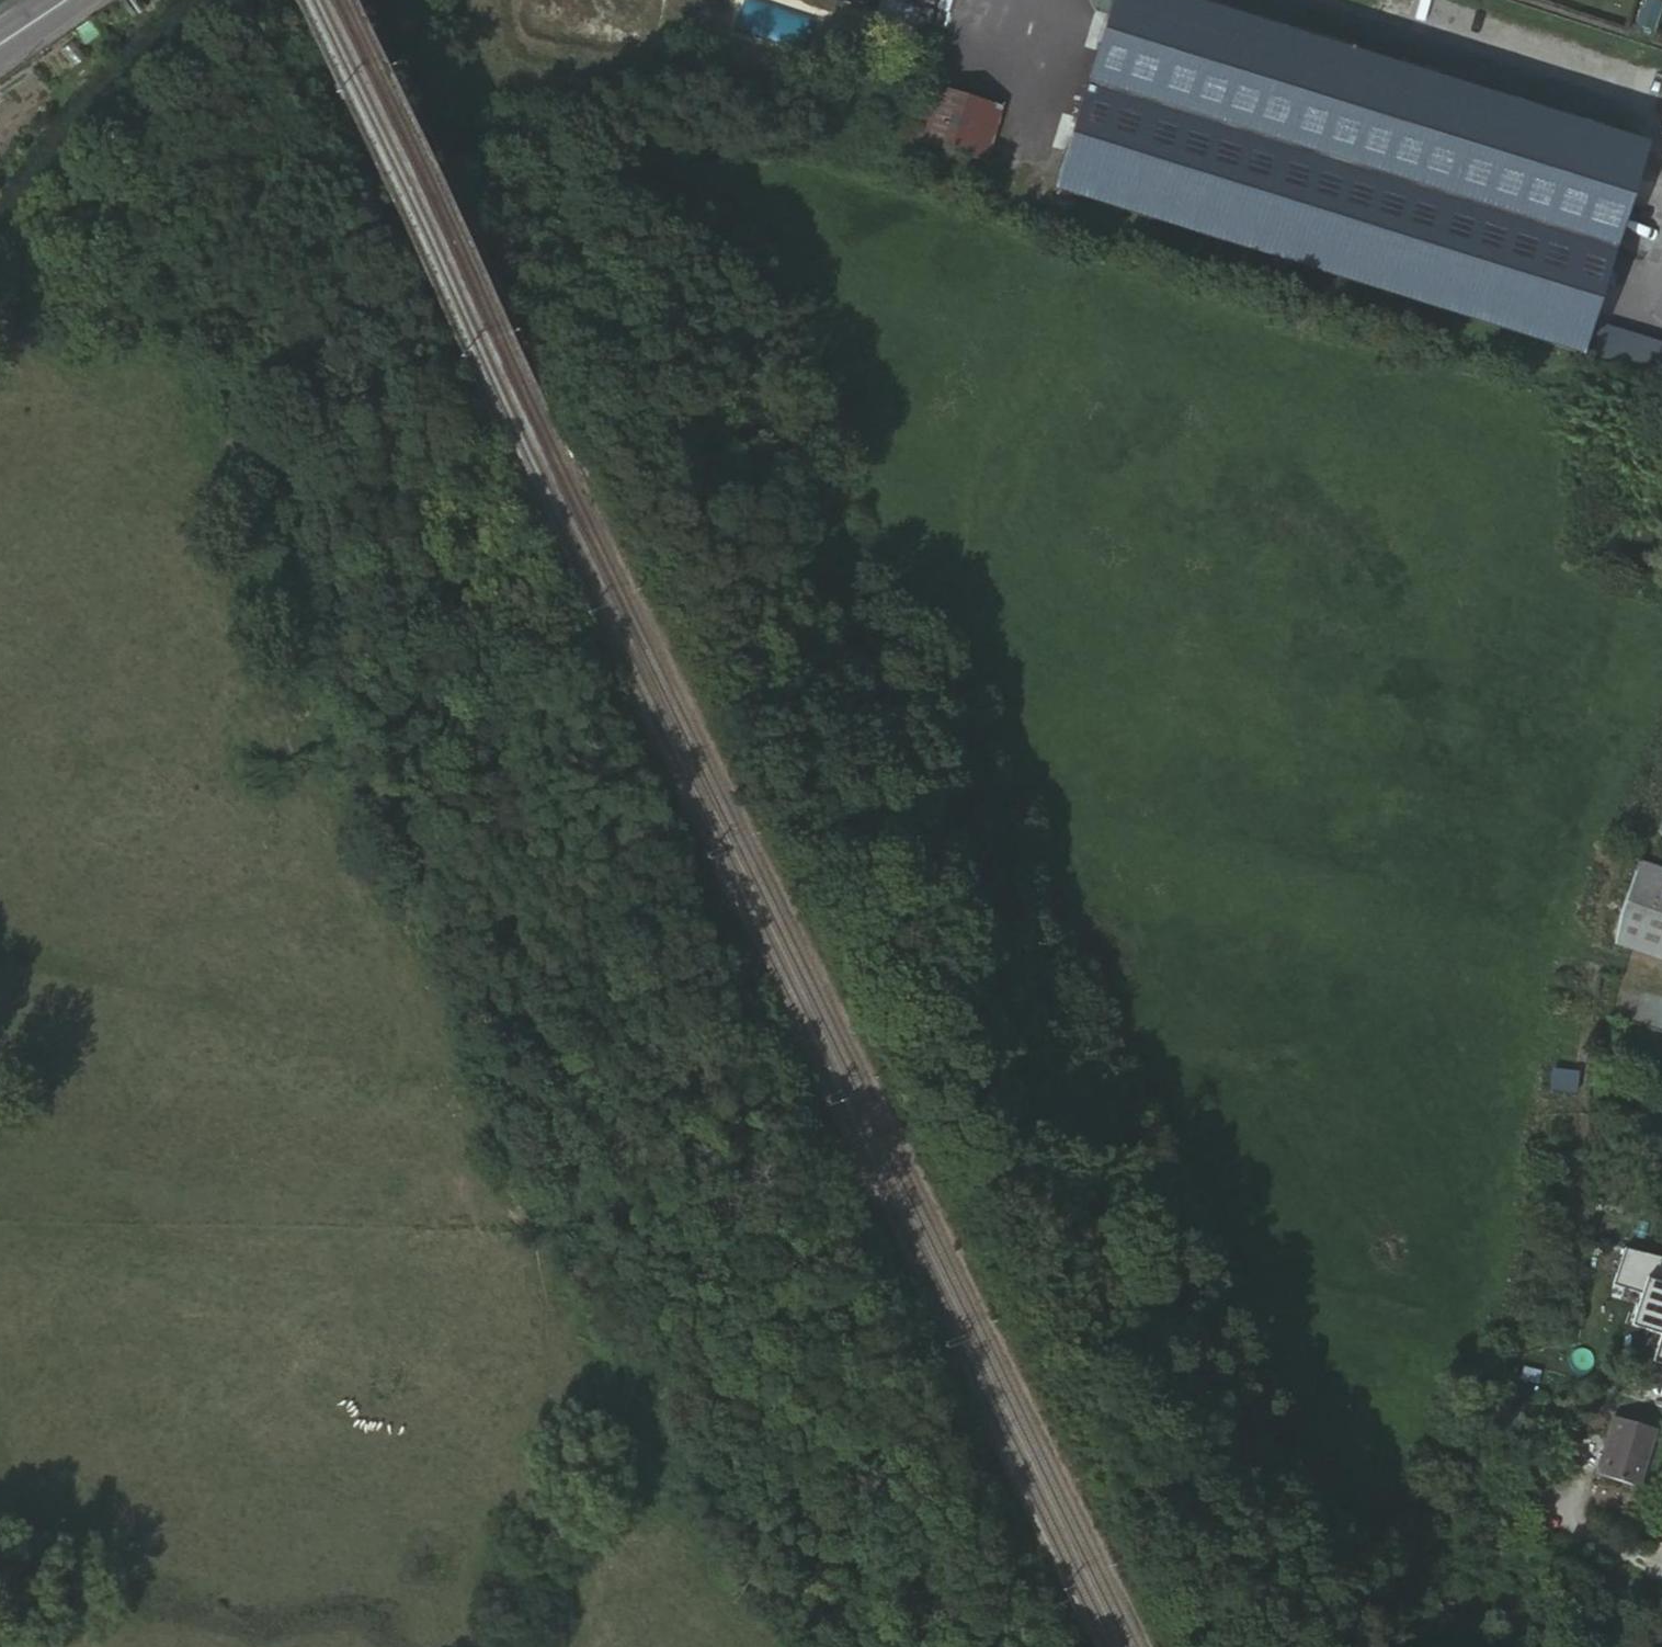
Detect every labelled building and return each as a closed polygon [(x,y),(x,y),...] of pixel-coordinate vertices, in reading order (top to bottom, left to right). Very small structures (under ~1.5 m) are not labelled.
[(1649,146),(1187,0),(1121,0),(1062,188),(1584,352),(1649,146)] [(1660,7),(1644,0),(1634,26),(1650,32),(1660,7)] [(994,157),(1011,106),(941,82),(923,135),(994,157)] [(1640,864),(1622,915),(1661,929),(1661,872),(1640,864)] [(1612,945),(1661,963),(1661,929),(1622,915),(1612,945)] [(1621,1247),(1609,1284),(1637,1293),(1627,1325),(1658,1335),(1649,1362),(1661,1366),(1661,1258),(1621,1247)] [(1614,1416),(1597,1474),(1638,1487),(1655,1428),(1614,1416)]
